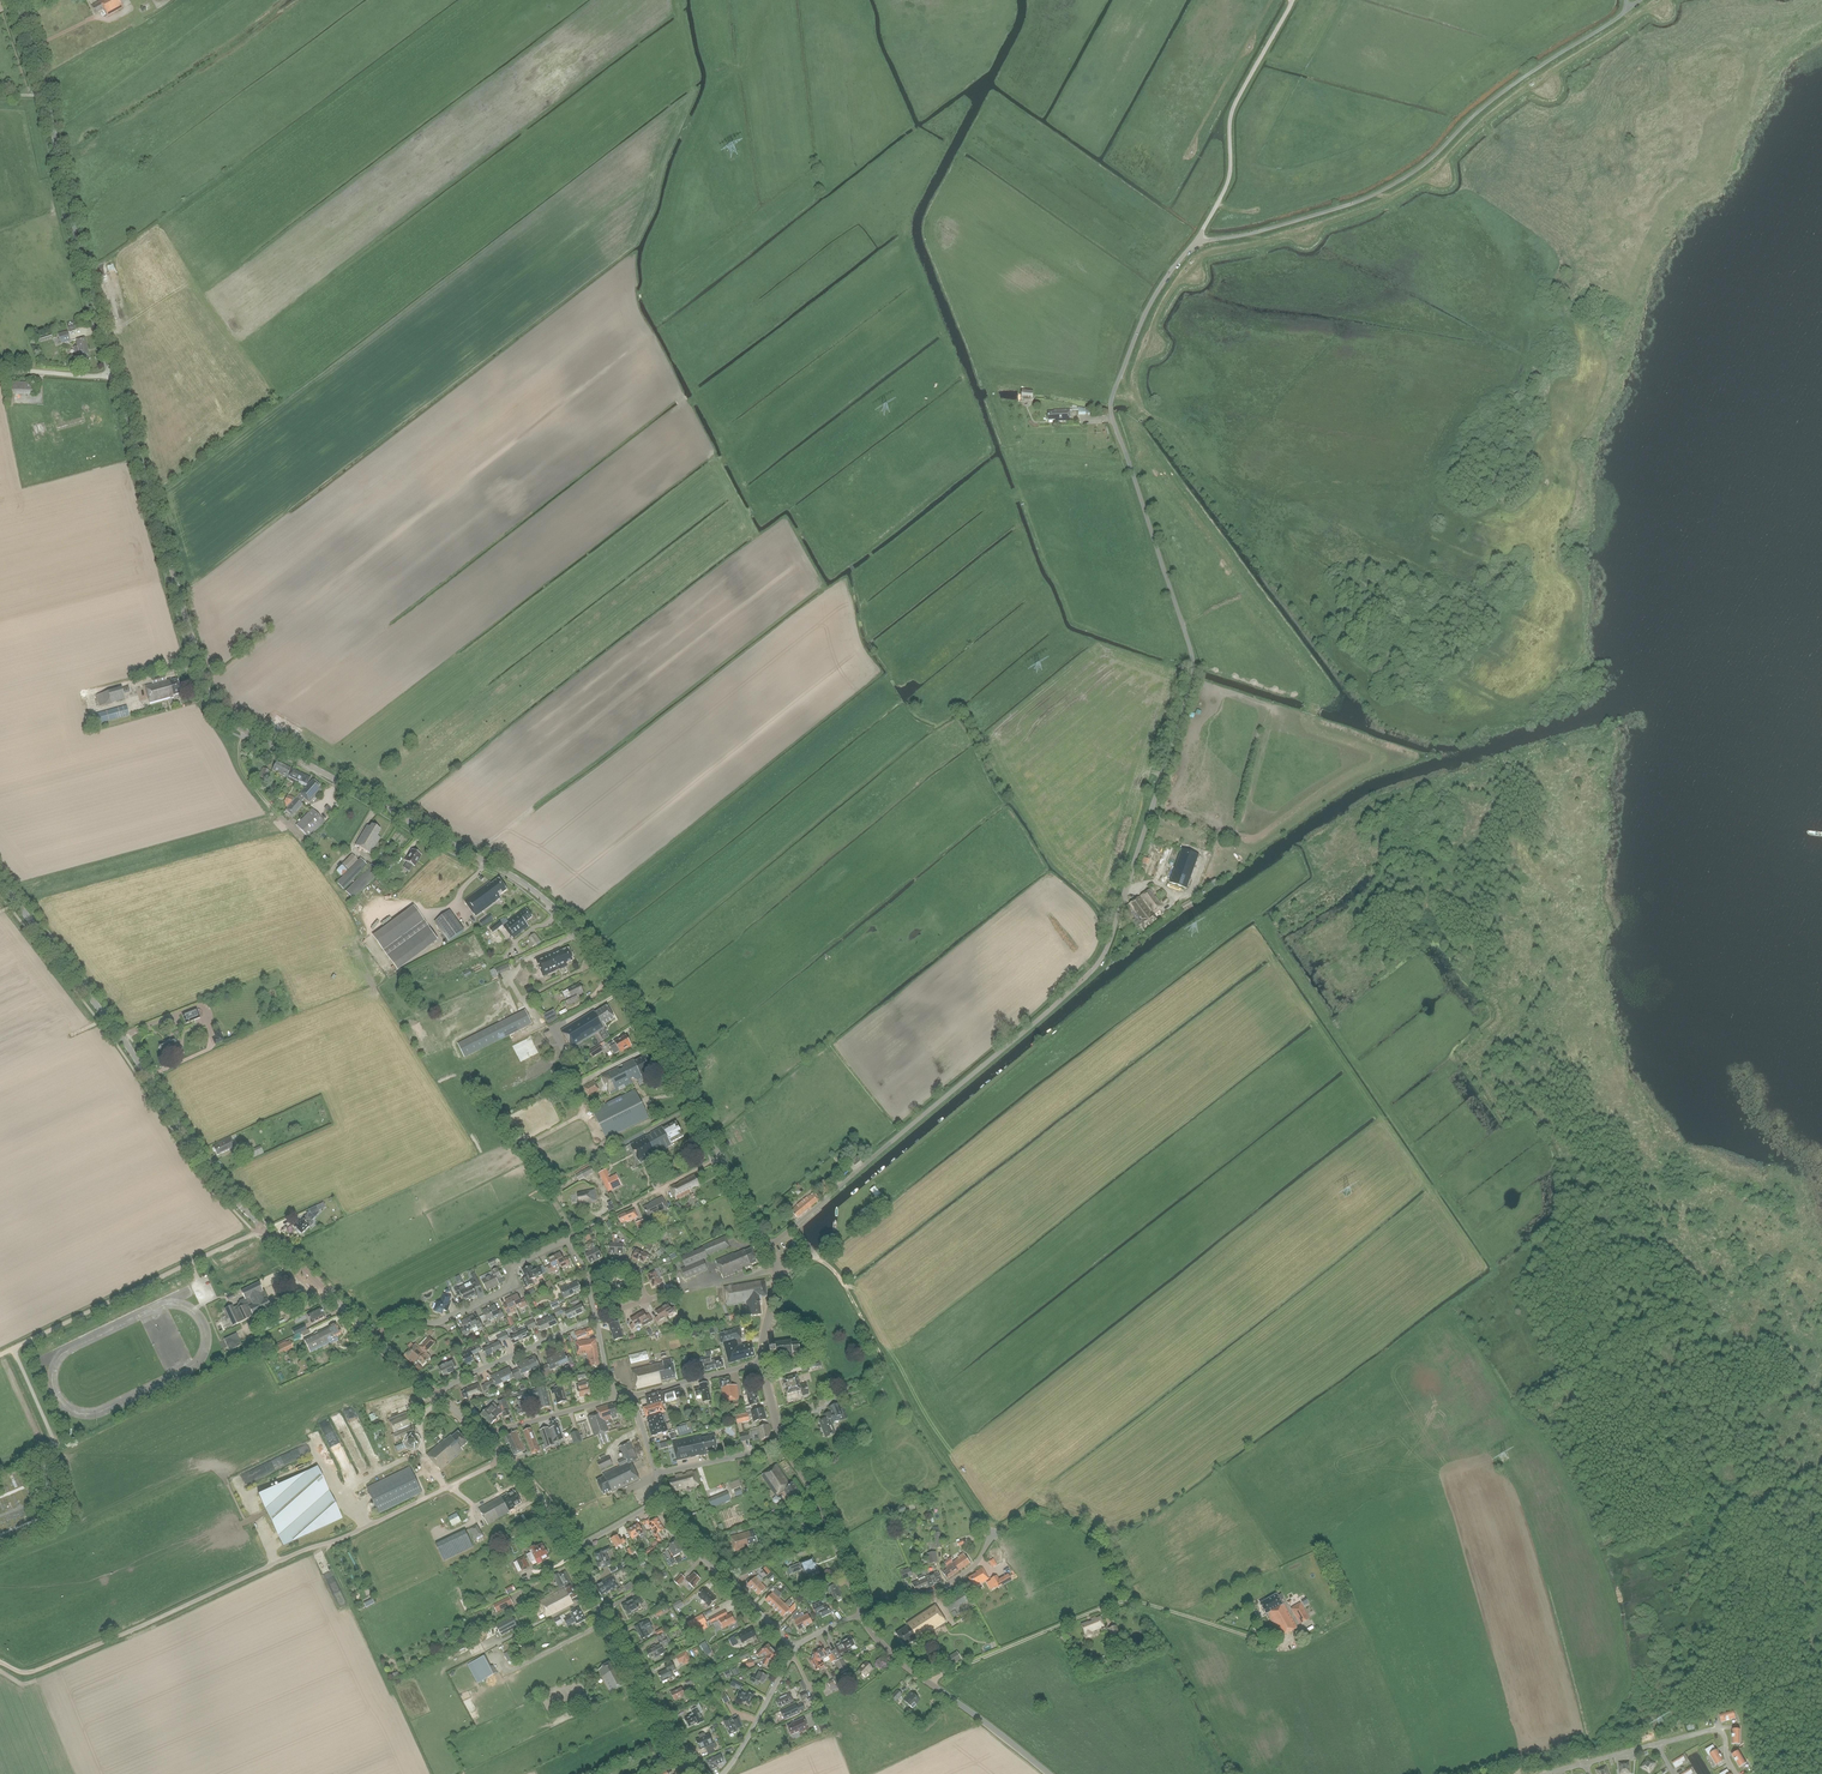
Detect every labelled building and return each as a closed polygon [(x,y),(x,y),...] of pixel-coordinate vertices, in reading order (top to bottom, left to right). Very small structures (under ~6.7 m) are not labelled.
[(91,5),(96,14),(104,10),(107,16),(123,8),(119,0),(102,0),(91,5)] [(75,330),(73,322),(67,323),(69,331),(75,330)] [(68,332),(58,334),(60,344),(70,342),(68,332)] [(51,334),(38,338),(39,342),(52,338),(51,334)] [(91,359),(86,338),(76,340),(78,346),(73,347),(75,355),(81,354),(83,361),(91,359)] [(9,383),(9,396),(33,396),(33,383),(9,383)] [(1033,392),(1022,391),(1021,400),(1032,401),(1033,395),(1033,394),(1033,392)] [(1055,411),(1055,413),(1048,413),(1049,420),(1058,419),(1058,421),(1070,420),(1070,411),(1055,411)] [(152,680),(153,685),(145,687),(150,704),(174,698),(173,695),(181,693),(177,679),(171,681),(171,679),(166,680),(165,676),(152,680)] [(96,695),(99,706),(125,699),(122,688),(96,695)] [(97,725),(129,717),(128,714),(126,706),(97,714),(94,714),(97,725)] [(291,769),(277,762),(273,771),(287,778),(291,769)] [(263,767),(259,777),(265,779),(269,770),(263,767)] [(306,787),(311,778),(292,769),(287,780),(294,784),(295,781),(306,787)] [(313,780),(306,787),(296,799),(296,798),(286,810),(293,816),(303,805),(301,803),(304,799),(310,803),(322,790),(319,788),(320,786),(313,780)] [(288,796),(286,801),(288,806),(295,799),(288,796)] [(333,811),(328,806),(325,809),(330,814),(333,811)] [(313,810),(296,826),(308,837),(324,821),(313,810)] [(367,826),(355,845),(371,854),(381,838),(378,836),(381,830),(371,825),(369,827),(367,826)] [(1179,843),(1181,837),(1167,834),(1165,839),(1179,843)] [(1182,848),(1170,883),(1187,889),(1199,854),(1182,848)] [(414,867),(421,856),(422,855),(412,849),(404,861),(405,861),(407,862),(404,868),(409,871),(412,866),(414,867)] [(349,870),(337,883),(344,890),(368,866),(361,859),(358,861),(352,854),(343,864),(349,870)] [(372,865),(345,891),(354,900),(380,873),(372,865)] [(490,882),(464,901),(475,917),(496,902),(501,898),(500,896),(507,890),(499,879),(491,885),(490,882)] [(1132,920),(1137,925),(1140,923),(1145,930),(1157,921),(1153,914),(1163,907),(1151,889),(1127,907),(1135,918),(1132,920)] [(1181,906),(1185,913),(1194,908),(1190,901),(1181,906)] [(373,936),(398,970),(439,940),(413,906),(373,936)] [(529,927),(526,922),(533,917),(525,908),(516,916),(515,915),(502,925),(513,939),(529,927)] [(450,911),(435,922),(449,942),(464,931),(450,911)] [(500,922),(499,921),(490,928),(493,932),(502,925),(500,922)] [(529,938),(536,948),(542,943),(535,934),(529,938)] [(571,948),(562,951),(561,949),(553,952),(560,969),(567,966),(567,964),(576,960),(571,948)] [(536,958),(543,976),(560,969),(553,952),(536,958)] [(498,978),(506,975),(505,972),(511,970),(508,964),(498,968),(495,969),(498,976),(498,978)] [(464,971),(466,976),(473,973),(471,968),(464,971)] [(568,989),(568,990),(563,993),(566,999),(566,1000),(569,1006),(578,1001),(576,996),(584,993),(579,984),(568,989)] [(531,985),(524,988),(527,994),(534,991),(531,985)] [(614,1019),(607,1007),(595,1014),(594,1011),(561,1031),(572,1049),(607,1028),(605,1025),(614,1019)] [(197,1008),(182,1014),(186,1024),(201,1018),(197,1008)] [(525,1010),(458,1044),(465,1058),(532,1024),(525,1010)] [(543,1016),(547,1024),(557,1019),(553,1011),(543,1016)] [(213,1031),(215,1038),(212,1039),(214,1044),(224,1041),(220,1028),(213,1031)] [(615,1043),(615,1044),(610,1047),(614,1055),(620,1052),(620,1053),(632,1046),(626,1036),(615,1043)] [(164,1044),(159,1046),(161,1052),(162,1051),(164,1057),(179,1050),(174,1040),(170,1041),(170,1040),(163,1043),(164,1044)] [(600,1046),(590,1053),(593,1058),(603,1051),(600,1046)] [(617,1068),(601,1076),(606,1086),(607,1085),(608,1086),(608,1090),(610,1095),(619,1090),(618,1088),(624,1085),(625,1087),(632,1084),(633,1083),(631,1080),(633,1079),(637,1081),(643,1078),(641,1075),(653,1069),(647,1056),(635,1062),(633,1060),(622,1065),(625,1070),(622,1071),(617,1068)] [(598,1089),(594,1081),(584,1087),(588,1094),(598,1089)] [(607,1140),(649,1118),(635,1090),(593,1111),(607,1140)] [(662,1127),(647,1136),(656,1154),(672,1146),(670,1144),(683,1137),(676,1123),(663,1130),(662,1127)] [(640,1163),(656,1154),(647,1136),(630,1144),(640,1163)] [(213,1147),(214,1148),(213,1149),(214,1151),(215,1152),(217,1156),(235,1147),(231,1138),(218,1144),(218,1145),(213,1147)] [(261,1146),(253,1150),(256,1157),(264,1153),(261,1146)] [(858,1157),(852,1162),(855,1166),(861,1161),(858,1157)] [(591,1167),(576,1175),(579,1182),(594,1173),(591,1167)] [(609,1175),(606,1170),(599,1173),(608,1193),(622,1186),(616,1175),(609,1178),(608,1176),(609,1175)] [(697,1173),(670,1187),(677,1200),(691,1192),(690,1190),(700,1185),(698,1182),(701,1180),(697,1173)] [(834,1188),(827,1179),(820,1184),(827,1194),(834,1188)] [(881,1194),(875,1187),(870,1190),(876,1198),(881,1194)] [(594,1191),(578,1194),(580,1204),(596,1201),(594,1191)] [(808,1196),(791,1211),(797,1219),(820,1200),(815,1192),(809,1197),(808,1196)] [(650,1203),(650,1204),(643,1208),(649,1219),(655,1216),(655,1217),(668,1210),(662,1197),(650,1203)] [(317,1206),(309,1210),(310,1212),(307,1213),(308,1214),(305,1217),(306,1217),(303,1220),(303,1219),(295,1227),(301,1234),(309,1226),(310,1227),(314,1223),(311,1221),(314,1218),(311,1214),(317,1211),(319,1210),(317,1206)] [(626,1214),(618,1217),(621,1224),(627,1221),(627,1222),(638,1218),(635,1210),(626,1214)] [(636,1223),(642,1235),(650,1231),(644,1219),(636,1223)] [(616,1255),(617,1239),(617,1235),(613,1235),(613,1243),(610,1243),(609,1254),(616,1255)] [(708,1258),(707,1257),(729,1247),(725,1237),(702,1246),(703,1248),(681,1257),(685,1268),(681,1270),(685,1280),(708,1271),(703,1260),(708,1258)] [(802,1238),(796,1242),(802,1249),(807,1245),(802,1238)] [(597,1248),(593,1250),(591,1246),(589,1247),(596,1261),(602,1258),(597,1248)] [(585,1254),(590,1264),(596,1261),(589,1247),(587,1248),(589,1252),(585,1254)] [(638,1262),(639,1261),(643,1254),(642,1253),(634,1248),(633,1251),(636,1253),(632,1258),(638,1262)] [(733,1254),(716,1261),(723,1278),(751,1267),(750,1265),(757,1262),(752,1249),(745,1252),(744,1251),(736,1254),(733,1254)] [(560,1252),(554,1255),(559,1266),(562,1265),(563,1267),(570,1264),(567,1257),(563,1259),(560,1252)] [(643,1254),(639,1261),(644,1264),(648,1258),(650,1260),(652,1257),(649,1255),(643,1252),(642,1253),(643,1254)] [(556,1268),(559,1266),(554,1255),(548,1258),(551,1265),(547,1266),(551,1273),(558,1270),(556,1268)] [(496,1258),(489,1262),(491,1267),(499,1263),(496,1258)] [(526,1278),(523,1279),(526,1287),(534,1284),(532,1279),(543,1274),(540,1267),(533,1270),(531,1266),(523,1270),(526,1278)] [(492,1270),(495,1275),(482,1281),(487,1290),(499,1284),(497,1280),(502,1277),(497,1267),(492,1270)] [(649,1282),(651,1282),(658,1279),(658,1278),(655,1269),(652,1271),(653,1274),(647,1276),(649,1282)] [(658,1278),(658,1279),(651,1282),(653,1288),(659,1285),(660,1288),(663,1287),(659,1278),(658,1278)] [(471,1282),(464,1285),(471,1299),(477,1296),(474,1288),(477,1287),(473,1279),(470,1281),(471,1282)] [(764,1280),(724,1287),(727,1306),(746,1303),(748,1316),(753,1316),(762,1315),(759,1300),(762,1300),(761,1298),(767,1297),(764,1280)] [(577,1282),(573,1284),(569,1285),(560,1289),(561,1292),(564,1299),(574,1294),(581,1290),(577,1282)] [(233,1308),(232,1306),(225,1309),(233,1326),(250,1317),(253,1315),(253,1316),(270,1308),(266,1299),(268,1299),(264,1290),(262,1291),(258,1283),(241,1291),(245,1299),(240,1301),(241,1304),(233,1308)] [(465,1302),(471,1299),(464,1285),(458,1288),(458,1287),(454,1288),(458,1296),(461,1294),(465,1302)] [(437,1303),(434,1309),(435,1311),(442,1313),(448,1310),(450,1304),(449,1302),(451,1298),(450,1296),(444,1294),(441,1303),(439,1302),(437,1303)] [(511,1297),(517,1308),(519,1306),(520,1309),(527,1305),(524,1299),(521,1300),(518,1294),(511,1297)] [(514,1309),(517,1308),(511,1297),(505,1300),(507,1304),(504,1306),(508,1315),(515,1311),(514,1309)] [(573,1309),(576,1316),(585,1312),(582,1305),(577,1308),(576,1305),(579,1303),(577,1300),(570,1303),(573,1309)] [(662,1309),(667,1317),(676,1311),(674,1307),(671,1309),(668,1304),(662,1308),(662,1309)] [(489,1308),(494,1319),(497,1317),(498,1319),(505,1316),(501,1310),(498,1311),(495,1305),(489,1308)] [(311,1324),(324,1317),(320,1308),(306,1315),(311,1324)] [(489,1321),(494,1319),(489,1308),(483,1311),(487,1320),(484,1322),(485,1325),(490,1323),(489,1321)] [(568,1320),(576,1316),(573,1309),(570,1311),(568,1308),(562,1311),(561,1308),(557,1309),(560,1315),(565,1313),(568,1320)] [(658,1323),(667,1317),(662,1309),(656,1312),(658,1317),(655,1319),(658,1323)] [(651,1318),(649,1314),(645,1316),(643,1312),(636,1316),(637,1316),(642,1324),(643,1327),(646,1325),(645,1322),(651,1318)] [(467,1318),(472,1329),(477,1327),(478,1329),(483,1327),(481,1323),(478,1325),(473,1315),(467,1318)] [(642,1324),(637,1316),(630,1320),(633,1324),(630,1326),(632,1330),(642,1324)] [(469,1330),(472,1329),(467,1318),(461,1321),(464,1328),(461,1329),(464,1336),(471,1333),(469,1330)] [(541,1332),(550,1328),(547,1321),(545,1318),(538,1321),(537,1324),(541,1332)] [(554,1318),(547,1321),(550,1328),(557,1325),(554,1318)] [(517,1330),(522,1341),(530,1337),(527,1330),(533,1328),(530,1322),(526,1323),(528,1327),(526,1328),(525,1327),(517,1330)] [(618,1322),(608,1324),(610,1330),(611,1329),(614,1341),(623,1338),(618,1322)] [(340,1330),(339,1330),(336,1324),(322,1330),(328,1343),(330,1343),(331,1344),(339,1340),(337,1336),(341,1334),(340,1333),(341,1333),(340,1330)] [(305,1325),(298,1328),(301,1333),(307,1329),(305,1325)] [(513,1345),(522,1341),(517,1330),(516,1327),(512,1329),(515,1336),(510,1338),(513,1345)] [(737,1361),(741,1360),(739,1352),(743,1351),(742,1347),(740,1336),(742,1336),(740,1328),(734,1330),(719,1334),(721,1344),(724,1343),(729,1364),(737,1362),(737,1361)] [(582,1332),(582,1331),(575,1333),(578,1341),(590,1336),(590,1335),(594,1334),(592,1329),(591,1330),(590,1329),(582,1332)] [(309,1352),(328,1343),(322,1330),(303,1339),(309,1352)] [(236,1333),(224,1339),(229,1350),(242,1345),(236,1333)] [(500,1343),(506,1340),(503,1334),(497,1337),(500,1343)] [(416,1343),(404,1355),(414,1364),(418,1360),(423,1365),(431,1356),(426,1352),(436,1342),(430,1337),(420,1347),(416,1343)] [(596,1339),(576,1343),(578,1355),(588,1354),(590,1367),(599,1365),(598,1358),(599,1357),(596,1339)] [(290,1340),(275,1347),(278,1355),(294,1348),(290,1340)] [(495,1353),(503,1350),(500,1343),(496,1345),(494,1341),(490,1343),(492,1347),(495,1353)] [(775,1343),(775,1347),(770,1348),(770,1351),(770,1354),(776,1353),(776,1357),(793,1355),(793,1353),(800,1352),(799,1344),(792,1344),(792,1341),(775,1343)] [(490,1343),(487,1345),(488,1348),(483,1350),(486,1357),(495,1353),(492,1347),(490,1343)] [(739,1352),(741,1360),(755,1356),(752,1344),(742,1347),(743,1351),(739,1352)] [(471,1354),(463,1358),(466,1366),(471,1364),(471,1363),(474,1361),(472,1356),(478,1353),(475,1347),(469,1349),(471,1354)] [(559,1362),(556,1363),(558,1368),(567,1363),(569,1367),(574,1365),(570,1355),(566,1356),(564,1352),(556,1356),(559,1362)] [(537,1355),(527,1359),(530,1366),(527,1368),(529,1372),(542,1366),(537,1355)] [(548,1365),(544,1366),(548,1376),(553,1374),(552,1370),(558,1368),(556,1363),(559,1362),(556,1356),(546,1360),(548,1365)] [(710,1357),(704,1358),(706,1364),(711,1362),(711,1364),(715,1364),(716,1369),(723,1367),(721,1358),(711,1361),(710,1357)] [(704,1358),(695,1360),(697,1366),(704,1364),(706,1372),(716,1369),(715,1364),(711,1364),(711,1362),(706,1364),(704,1358)] [(527,1368),(530,1366),(527,1359),(517,1364),(519,1369),(515,1370),(519,1380),(524,1378),(523,1374),(529,1372),(527,1368)] [(663,1362),(631,1370),(636,1390),(662,1384),(661,1382),(676,1378),(671,1359),(663,1362)] [(453,1360),(438,1367),(440,1370),(441,1370),(443,1376),(454,1371),(453,1368),(456,1366),(453,1360)] [(820,1360),(810,1363),(812,1369),(822,1366),(820,1360)] [(429,1371),(436,1368),(433,1363),(427,1367),(429,1371)] [(544,1378),(548,1376),(544,1366),(540,1368),(544,1378)] [(514,1382),(519,1380),(515,1370),(511,1372),(509,1368),(502,1371),(504,1378),(501,1379),(503,1383),(513,1379),(514,1382)] [(504,1378),(502,1371),(491,1376),(493,1380),(489,1382),(494,1392),(499,1389),(497,1386),(503,1383),(501,1379),(504,1378)] [(800,1386),(797,1376),(783,1380),(787,1395),(801,1391),(803,1396),(809,1394),(807,1384),(800,1386)] [(730,1379),(720,1381),(721,1389),(724,1403),(739,1400),(737,1385),(732,1386),(730,1379)] [(489,1394),(494,1392),(489,1382),(482,1385),(485,1393),(488,1392),(489,1394)] [(578,1384),(578,1385),(576,1386),(580,1399),(594,1395),(592,1386),(591,1386),(590,1382),(586,1383),(586,1382),(578,1384)] [(464,1391),(464,1392),(462,1393),(464,1399),(466,1398),(467,1400),(471,1398),(471,1399),(482,1395),(478,1384),(468,1388),(468,1389),(464,1391)] [(700,1389),(695,1390),(697,1400),(708,1398),(708,1395),(710,1394),(707,1384),(699,1385),(700,1389)] [(848,1394),(844,1385),(839,1387),(842,1396),(848,1394)] [(564,1391),(561,1392),(559,1387),(551,1390),(552,1395),(555,1394),(558,1404),(566,1402),(564,1391)] [(545,1388),(530,1392),(532,1400),(538,1398),(541,1409),(550,1407),(545,1388)] [(683,1397),(680,1388),(662,1393),(665,1403),(673,1401),(672,1400),(683,1397)] [(750,1406),(744,1407),(745,1410),(751,1408),(751,1406),(758,1404),(754,1388),(746,1390),(750,1406)] [(646,1417),(648,1417),(660,1413),(665,1411),(664,1405),(665,1405),(661,1393),(646,1397),(649,1407),(643,1409),(646,1417)] [(517,1401),(519,1408),(517,1409),(519,1415),(530,1412),(528,1405),(525,1406),(523,1399),(528,1398),(527,1394),(518,1397),(519,1400),(517,1401)] [(498,1402),(500,1406),(503,1414),(504,1417),(506,1418),(508,1417),(509,1415),(508,1412),(510,1411),(505,1399),(498,1402)] [(588,1417),(594,1437),(599,1436),(608,1432),(609,1432),(605,1421),(612,1419),(612,1420),(618,1418),(617,1415),(623,1412),(620,1403),(613,1406),(612,1404),(607,1406),(607,1405),(596,1409),(597,1414),(588,1417)] [(823,1415),(825,1419),(819,1422),(826,1438),(836,1434),(831,1424),(840,1421),(839,1417),(843,1415),(838,1404),(829,1407),(831,1412),(823,1415)] [(481,1415),(486,1420),(496,1410),(491,1405),(481,1415)] [(499,1416),(503,1414),(500,1406),(496,1410),(486,1420),(491,1426),(497,1420),(496,1419),(499,1416)] [(752,1415),(754,1422),(756,1422),(758,1421),(758,1422),(766,1420),(763,1409),(752,1412),(751,1409),(745,1410),(746,1414),(736,1416),(737,1425),(750,1422),(748,1416),(752,1415)] [(660,1413),(648,1417),(649,1421),(648,1421),(648,1423),(649,1423),(650,1426),(649,1427),(650,1429),(665,1424),(663,1416),(662,1417),(660,1413)] [(409,1415),(389,1423),(393,1433),(413,1425),(409,1415)] [(549,1429),(549,1428),(540,1431),(546,1449),(554,1446),(553,1442),(564,1439),(560,1427),(559,1427),(558,1423),(556,1423),(556,1421),(550,1423),(551,1428),(549,1429)] [(667,1431),(665,1424),(650,1429),(652,1436),(667,1431)] [(687,1425),(677,1428),(679,1436),(689,1433),(687,1425)] [(770,1432),(768,1425),(758,1428),(761,1440),(771,1438),(770,1432)] [(413,1426),(391,1435),(395,1443),(417,1434),(413,1426)] [(540,1452),(531,1429),(524,1432),(532,1455),(540,1452)] [(671,1433),(669,1434),(670,1440),(677,1438),(675,1432),(674,1432),(674,1430),(670,1431),(671,1433)] [(446,1439),(427,1454),(440,1470),(464,1450),(462,1448),(468,1442),(459,1431),(452,1436),(451,1435),(446,1439)] [(525,1451),(517,1431),(506,1436),(511,1447),(510,1448),(514,1456),(525,1451)] [(582,1442),(579,1432),(572,1434),(575,1445),(582,1442)] [(608,1432),(599,1436),(602,1445),(611,1442),(608,1432)] [(748,1433),(740,1435),(740,1437),(741,1442),(750,1440),(749,1436),(748,1433)] [(718,1452),(718,1450),(715,1436),(702,1439),(701,1436),(673,1442),(677,1461),(705,1455),(705,1452),(714,1450),(714,1453),(718,1452)] [(408,1439),(407,1443),(408,1446),(413,1448),(417,1447),(418,1442),(417,1439),(413,1437),(408,1439)] [(405,1442),(395,1446),(398,1453),(408,1449),(405,1442)] [(603,1475),(604,1477),(596,1481),(603,1495),(611,1492),(612,1493),(618,1490),(618,1491),(640,1481),(631,1463),(638,1460),(630,1442),(619,1448),(624,1459),(618,1462),(620,1466),(603,1475)] [(610,1456),(598,1462),(603,1471),(614,1464),(610,1456)] [(789,1482),(777,1465),(761,1476),(776,1497),(784,1491),(788,1496),(792,1501),(801,1495),(791,1481),(789,1482)] [(259,1495),(283,1546),(342,1518),(318,1467),(259,1495)] [(411,1468),(368,1489),(375,1504),(371,1505),(373,1507),(376,1506),(379,1513),(423,1492),(411,1468)] [(687,1487),(689,1487),(690,1488),(700,1485),(696,1472),(693,1473),(693,1472),(675,1476),(676,1479),(669,1481),(672,1492),(687,1488),(687,1487)] [(500,1497),(479,1509),(488,1524),(510,1512),(510,1511),(516,1508),(515,1506),(522,1502),(515,1491),(508,1495),(508,1493),(504,1495),(503,1495),(500,1497)] [(727,1494),(709,1501),(711,1508),(722,1503),(726,1502),(729,1501),(727,1494)] [(916,1500),(908,1503),(910,1512),(916,1510),(914,1504),(917,1502),(916,1500)] [(459,1513),(449,1519),(453,1527),(463,1521),(459,1513)] [(650,1526),(652,1530),(661,1525),(657,1519),(650,1523),(649,1520),(646,1522),(649,1526),(650,1526)] [(638,1524),(632,1527),(638,1536),(643,1533),(638,1524)] [(484,1536),(478,1525),(470,1529),(476,1540),(484,1536)] [(664,1530),(661,1525),(652,1530),(654,1534),(658,1542),(661,1540),(657,1534),(664,1530)] [(632,1539),(638,1536),(632,1527),(627,1531),(632,1539)] [(436,1545),(444,1561),(447,1560),(474,1547),(466,1530),(439,1543),(436,1545)] [(754,1530),(731,1537),(735,1552),(749,1548),(748,1545),(757,1543),(754,1530)] [(620,1541),(618,1536),(611,1540),(616,1548),(626,1542),(624,1539),(620,1541)] [(673,1557),(683,1551),(678,1542),(677,1543),(676,1541),(669,1545),(670,1547),(668,1548),(673,1557)] [(532,1552),(527,1555),(530,1562),(536,1559),(536,1560),(540,1558),(542,1562),(550,1558),(547,1553),(548,1551),(547,1549),(545,1548),(543,1544),(536,1547),(535,1546),(531,1548),(532,1552)] [(652,1547),(644,1552),(646,1556),(654,1551),(652,1547)] [(610,1548),(594,1554),(598,1562),(596,1563),(599,1569),(603,1567),(604,1569),(612,1565),(606,1553),(611,1551),(610,1548)] [(928,1553),(929,1558),(923,1559),(924,1565),(939,1562),(937,1551),(928,1553)] [(952,1563),(958,1571),(970,1563),(963,1554),(958,1557),(959,1558),(953,1562),(952,1563)] [(529,1567),(524,1557),(517,1560),(522,1570),(529,1567)] [(947,1579),(958,1571),(952,1563),(951,1557),(944,1562),(947,1566),(941,1571),(947,1579)] [(667,1565),(669,1567),(675,1563),(672,1558),(670,1558),(668,1559),(665,1561),(667,1565)] [(989,1561),(993,1567),(998,1565),(994,1558),(989,1561)] [(787,1569),(789,1575),(802,1570),(805,1578),(818,1573),(813,1559),(787,1569)] [(766,1567),(762,1570),(767,1575),(771,1572),(766,1567)] [(911,1568),(901,1572),(904,1579),(914,1575),(911,1568)] [(976,1572),(977,1574),(968,1578),(974,1588),(989,1579),(983,1568),(976,1572)] [(560,1575),(559,1573),(554,1576),(561,1588),(572,1582),(566,1571),(560,1575)] [(924,1578),(929,1588),(942,1582),(938,1572),(924,1578)] [(690,1578),(689,1577),(685,1581),(694,1589),(697,1585),(696,1584),(701,1580),(694,1573),(690,1578)] [(998,1576),(992,1579),(997,1588),(1012,1580),(1009,1574),(1001,1578),(999,1579),(998,1576)] [(681,1575),(675,1582),(679,1586),(685,1578),(681,1575)] [(916,1593),(929,1588),(924,1578),(923,1575),(918,1577),(919,1580),(912,1584),(916,1593)] [(606,1580),(596,1586),(601,1595),(605,1593),(606,1594),(608,1593),(608,1592),(610,1590),(610,1591),(619,1586),(617,1583),(616,1584),(615,1581),(616,1581),(613,1576),(606,1580)] [(754,1590),(761,1583),(755,1577),(748,1585),(754,1590)] [(634,1588),(631,1583),(624,1587),(626,1592),(634,1588)] [(766,1588),(761,1583),(754,1590),(759,1596),(766,1588)] [(833,1583),(825,1586),(827,1589),(828,1589),(829,1592),(831,1597),(833,1596),(835,1600),(837,1600),(838,1602),(842,1600),(841,1598),(842,1598),(837,1585),(834,1586),(833,1583)] [(579,1595),(573,1584),(539,1601),(541,1604),(548,1616),(574,1603),(572,1598),(579,1595)] [(513,1586),(505,1590),(508,1594),(516,1591),(513,1586)] [(700,1596),(699,1597),(701,1599),(702,1601),(703,1600),(706,1603),(705,1604),(709,1607),(717,1599),(707,1589),(703,1593),(700,1596)] [(963,1592),(944,1604),(950,1613),(969,1601),(963,1592)] [(766,1600),(771,1605),(778,1598),(773,1593),(766,1600)] [(1281,1601),(1284,1599),(1281,1594),(1278,1596),(1277,1594),(1260,1604),(1266,1614),(1267,1614),(1281,1638),(1297,1628),(1284,1605),(1283,1605),(1281,1601)] [(509,1596),(493,1605),(497,1612),(513,1604),(509,1596)] [(629,1615),(634,1612),(634,1613),(639,1611),(642,1609),(640,1605),(644,1603),(643,1601),(642,1601),(639,1596),(629,1601),(622,1605),(625,1612),(626,1611),(629,1615)] [(785,1605),(778,1598),(771,1605),(778,1612),(785,1605)] [(675,1610),(683,1605),(681,1600),(672,1604),(675,1610)] [(789,1612),(790,1610),(790,1609),(788,1607),(790,1604),(788,1602),(785,1605),(778,1612),(783,1617),(789,1612)] [(821,1603),(813,1606),(816,1613),(819,1612),(822,1618),(831,1614),(828,1607),(827,1607),(825,1603),(822,1605),(821,1603)] [(1310,1619),(1301,1603),(1291,1608),(1300,1624),(1310,1619)] [(906,1624),(908,1626),(896,1634),(905,1647),(916,1639),(918,1642),(947,1623),(935,1605),(906,1624)] [(572,1613),(564,1617),(568,1625),(576,1621),(577,1624),(586,1619),(580,1608),(571,1612),(572,1613)] [(480,1610),(470,1616),(473,1621),(483,1616),(480,1610)] [(731,1614),(727,1616),(725,1611),(709,1619),(712,1625),(719,1621),(723,1629),(736,1622),(731,1614)] [(808,1614),(801,1618),(806,1627),(813,1623),(808,1614)] [(704,1615),(689,1623),(693,1630),(708,1622),(704,1615)] [(799,1615),(794,1617),(796,1621),(794,1622),(799,1630),(806,1627),(801,1618),(799,1615)] [(500,1635),(518,1625),(513,1616),(495,1625),(500,1635)] [(558,1626),(563,1623),(559,1617),(554,1620),(558,1626)] [(1092,1622),(1082,1626),(1085,1635),(1086,1634),(1087,1637),(1089,1638),(1092,1637),(1092,1635),(1091,1632),(1104,1627),(1100,1617),(1096,1618),(1096,1617),(1091,1619),(1092,1622)] [(648,1620),(635,1627),(636,1630),(637,1630),(642,1640),(653,1634),(654,1631),(651,1627),(652,1627),(648,1620)] [(1118,1625),(1110,1628),(1113,1637),(1122,1633),(1118,1625)] [(742,1642),(755,1635),(752,1628),(739,1636),(742,1642)] [(660,1644),(646,1651),(651,1660),(665,1653),(662,1648),(669,1645),(665,1637),(664,1634),(657,1638),(658,1641),(660,1644)] [(851,1648),(855,1645),(851,1637),(835,1647),(839,1655),(846,1651),(846,1652),(851,1648)] [(699,1645),(702,1650),(704,1649),(707,1655),(713,1652),(707,1641),(699,1645)] [(768,1657),(774,1650),(769,1645),(764,1650),(763,1648),(756,1655),(759,1657),(763,1653),(766,1657),(768,1657)] [(814,1653),(812,1657),(817,1659),(824,1659),(825,1662),(830,1660),(828,1656),(827,1656),(823,1648),(818,1650),(814,1653)] [(778,1655),(774,1650),(768,1657),(766,1657),(763,1665),(766,1666),(769,1660),(774,1663),(778,1655)] [(686,1651),(676,1656),(680,1664),(683,1662),(684,1665),(692,1662),(686,1651)] [(748,1651),(738,1656),(740,1658),(741,1661),(750,1656),(749,1654),(748,1651)] [(958,1651),(949,1657),(954,1665),(963,1659),(958,1651)] [(495,1664),(491,1666),(486,1655),(469,1663),(478,1682),(499,1672),(495,1664)] [(812,1657),(811,1662),(816,1671),(824,1666),(822,1663),(819,1665),(817,1661),(817,1659),(812,1657)] [(841,1674),(849,1670),(842,1658),(835,1662),(841,1674)] [(602,1666),(603,1667),(599,1669),(604,1678),(603,1679),(610,1692),(627,1683),(619,1668),(614,1669),(610,1661),(602,1666)] [(666,1669),(658,1674),(663,1684),(668,1681),(667,1680),(673,1677),(671,1672),(675,1670),(672,1662),(665,1666),(666,1669)] [(855,1675),(858,1678),(862,1674),(865,1677),(873,1669),(866,1663),(859,1671),(855,1675)] [(738,1666),(733,1669),(736,1675),(741,1673),(738,1666)] [(754,1676),(751,1682),(756,1685),(757,1682),(764,1685),(767,1677),(758,1672),(756,1677),(754,1676)] [(691,1678),(685,1681),(686,1684),(688,1687),(694,1684),(693,1680),(691,1678)] [(682,1688),(671,1693),(675,1701),(689,1694),(686,1688),(683,1690),(682,1688)] [(897,1690),(890,1697),(895,1702),(902,1695),(897,1690)] [(802,1694),(800,1695),(803,1700),(809,1697),(807,1692),(807,1691),(802,1694)] [(730,1701),(725,1692),(720,1695),(725,1704),(730,1701)] [(742,1692),(738,1699),(742,1701),(742,1702),(749,1705),(754,1696),(747,1693),(746,1694),(742,1692)] [(920,1700),(912,1692),(904,1700),(913,1708),(920,1700)] [(587,1693),(578,1697),(580,1701),(589,1697),(587,1693)] [(777,1700),(777,1701),(776,1702),(779,1708),(794,1701),(790,1693),(777,1700)] [(703,1712),(699,1703),(696,1705),(695,1703),(689,1707),(693,1714),(689,1717),(689,1718),(685,1720),(689,1727),(697,1723),(698,1725),(705,1722),(700,1714),(703,1712)] [(797,1705),(781,1712),(785,1721),(801,1713),(800,1711),(805,1708),(803,1703),(797,1706),(797,1705)] [(1719,1714),(1722,1722),(1735,1718),(1733,1710),(1719,1714)] [(736,1730),(743,1727),(739,1717),(732,1720),(730,1717),(723,1720),(729,1735),(737,1732),(736,1730)] [(792,1724),(793,1725),(788,1727),(791,1736),(799,1732),(800,1733),(809,1729),(804,1718),(792,1724)] [(699,1737),(700,1739),(696,1741),(700,1750),(705,1748),(707,1752),(717,1748),(715,1743),(713,1744),(709,1735),(706,1737),(705,1734),(703,1734),(700,1735),(699,1737)] [(1713,1745),(1706,1749),(1709,1755),(1710,1754),(1716,1765),(1724,1760),(1718,1749),(1716,1750),(1713,1745)] [(1732,1755),(1740,1767),(1746,1763),(1739,1751),(1732,1755)] [(713,1759),(713,1758),(706,1761),(711,1771),(717,1768),(716,1765),(724,1761),(721,1755),(713,1759)] [(1682,1755),(1672,1761),(1676,1768),(1683,1764),(1682,1762),(1685,1761),(1682,1755)] [(1650,1761),(1647,1759),(1642,1767),(1650,1772),(1655,1764),(1652,1762),(1651,1763),(1650,1762),(1650,1761)] [(1620,1772),(1630,1771),(1629,1762),(1619,1763),(1620,1772)]
